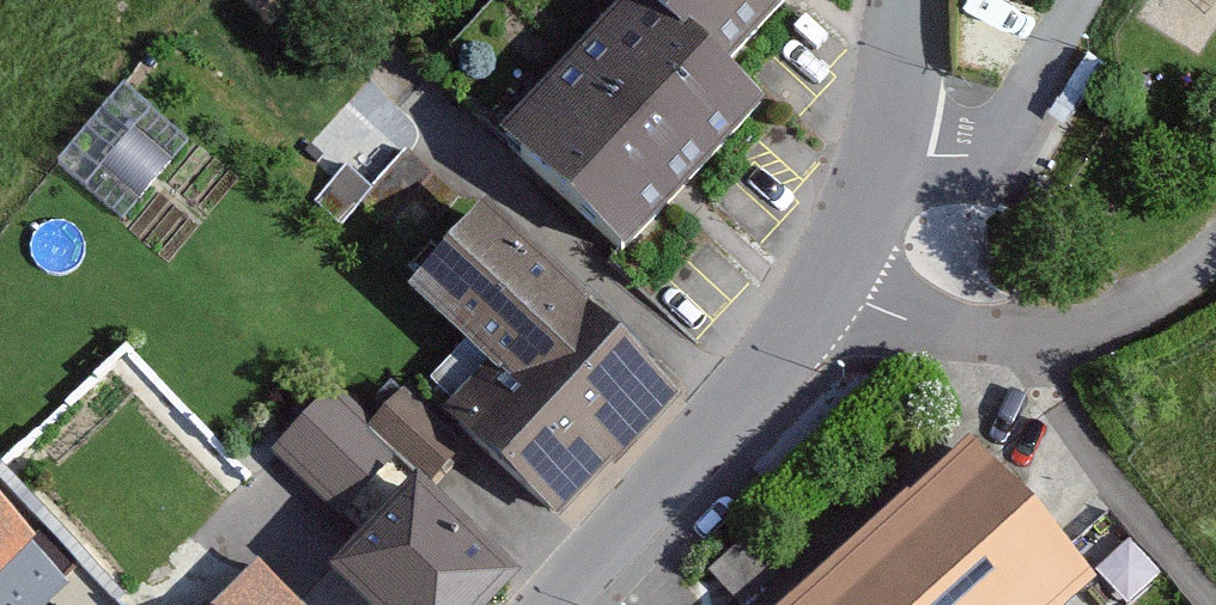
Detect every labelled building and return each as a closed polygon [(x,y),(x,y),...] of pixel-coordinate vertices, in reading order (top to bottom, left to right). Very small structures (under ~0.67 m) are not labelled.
[(545,105),(671,223),(794,93),(754,56),(807,0),(645,0),(545,105)] [(128,210),(193,128),(125,75),(60,156),(128,210)] [(725,355),(497,153),(399,263),(510,361),(463,413),(580,517),(725,355)] [(43,557),(93,604),(291,604),(225,543),(278,487),(88,306),(0,398),(0,602),(43,557)] [(753,604),(1120,604),(945,423),(753,604)] [(329,563),(380,604),(484,604),(521,560),(408,468),(329,563)]
